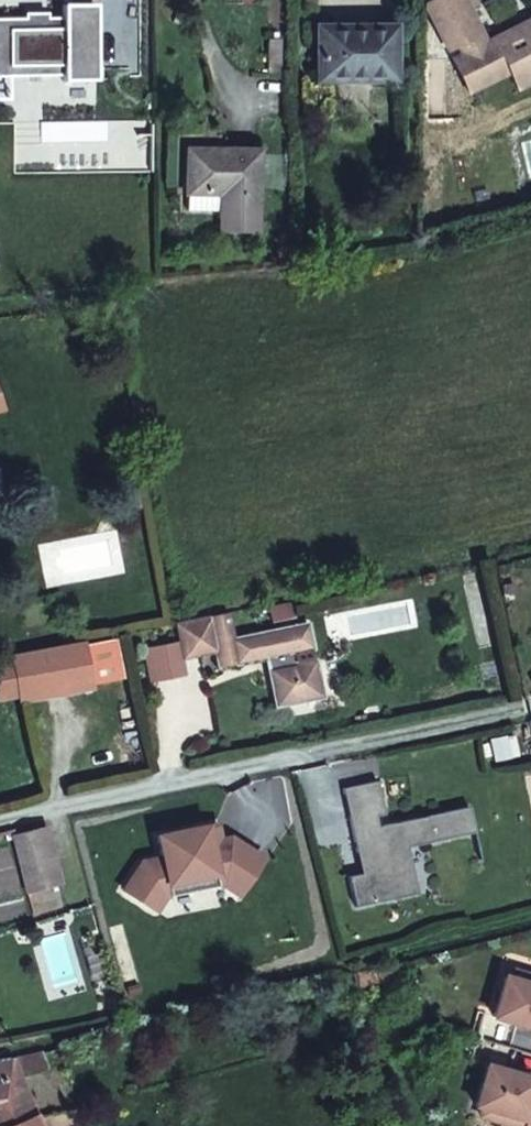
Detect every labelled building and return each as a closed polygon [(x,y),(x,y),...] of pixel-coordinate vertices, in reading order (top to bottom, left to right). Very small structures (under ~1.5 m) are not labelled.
[(484,44),(468,13),(476,8),(472,0),(423,0),(426,6),(449,49),(459,44),(464,55),(454,60),(470,91),(509,71),(518,88),(530,81),(530,21),(484,44)] [(0,17),(0,75),(9,75),(9,65),(63,64),(64,79),(95,79),(93,4),(62,4),(62,20),(46,20),(46,17),(23,17),(24,21),(9,21),(9,17),(0,17)] [(393,26),(348,26),(348,34),(318,34),(318,79),(393,78),(393,26)] [(282,62),(281,38),(269,38),(270,62),(282,62)] [(257,151),(187,150),(187,192),(221,193),(221,211),(220,230),(253,230),(253,193),(257,193),(257,151)] [(221,193),(187,192),(187,210),(221,211),(221,193)] [(306,624),(232,639),(227,612),(208,616),(215,652),(218,667),(265,657),(279,655),(282,668),(268,670),(275,706),(320,697),(313,661),(312,661),(310,649),(311,649),(306,624)] [(215,652),(208,616),(176,622),(183,658),(215,652)] [(82,641),(11,655),(14,666),(20,701),(91,687),(90,683),(120,678),(112,639),(82,644),(82,641)] [(279,655),(265,657),(268,670),(282,668),(279,655)] [(0,669),(0,704),(20,701),(14,666),(0,669)] [(377,781),(343,788),(357,852),(366,850),(371,871),(361,874),(348,876),(355,907),(400,897),(394,868),(411,864),(407,847),(432,841),(426,816),(378,826),(376,816),(385,814),(377,781)] [(216,823),(205,825),(209,841),(219,839),(216,823)] [(142,861),(124,890),(156,911),(165,896),(170,895),(168,884),(214,874),(217,885),(222,884),(238,895),(262,858),(230,837),(219,839),(209,841),(205,825),(157,836),(162,857),(142,861)] [(56,865),(47,826),(14,834),(23,872),(56,865)] [(366,850),(357,852),(361,874),(371,871),(366,850)] [(411,864),(394,868),(400,897),(417,893),(411,864)] [(56,865),(23,872),(27,890),(60,882),(56,865)] [(214,874),(168,884),(170,895),(217,885),(214,874)] [(387,965),(356,971),(359,984),(389,979),(387,965)] [(511,979),(530,985),(530,976),(514,971),(511,979)] [(340,989),(336,975),(319,980),(322,994),(340,989)] [(511,979),(504,977),(499,995),(493,1017),(477,1012),(470,1037),(476,1039),(469,1064),(485,1068),(474,1108),(501,1116),(498,1124),(506,1125),(521,1125),(527,1105),(530,1092),(530,1080),(508,1073),(514,1050),(508,1048),(515,1025),(530,1029),(530,985),(511,979)] [(48,1068),(42,1051),(10,1059),(17,1075),(48,1068)] [(10,1059),(0,1061),(0,1124),(32,1111),(17,1075),(10,1059)] [(527,1105),(521,1125),(530,1125),(530,1107),(527,1105)] [(35,1117),(32,1111),(0,1124),(0,1125),(39,1125),(35,1117)]
